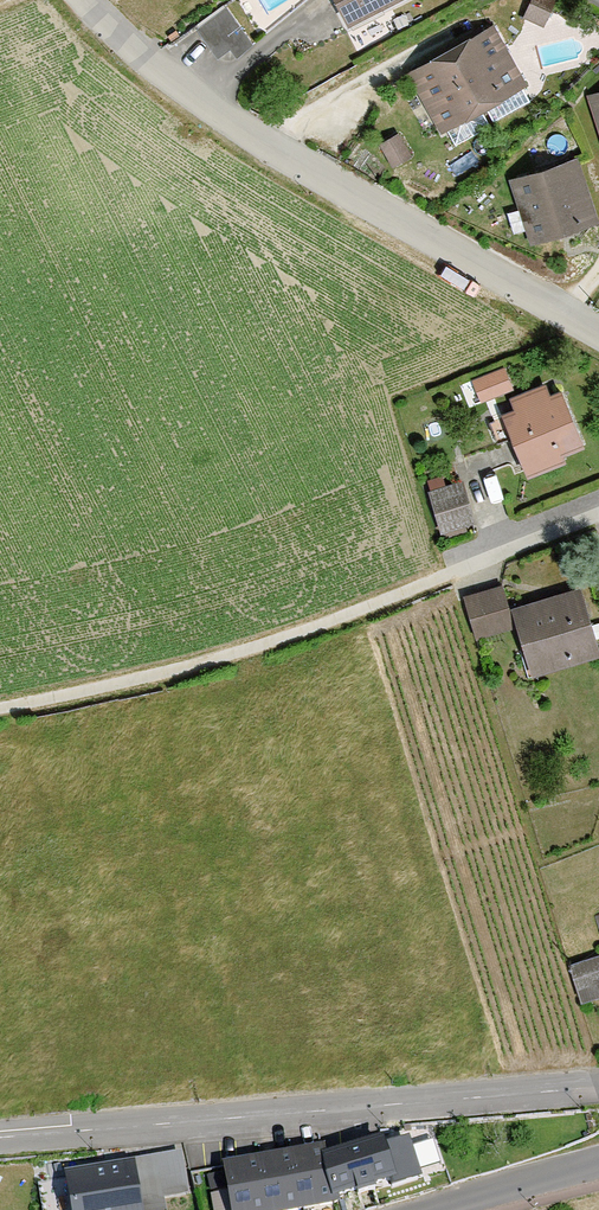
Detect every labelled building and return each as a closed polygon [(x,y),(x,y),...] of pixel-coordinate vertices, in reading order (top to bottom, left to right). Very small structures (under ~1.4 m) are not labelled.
[(342,22),(384,0),(330,0),(342,22)] [(523,16),(544,26),(555,0),(530,0),(523,16)] [(227,6),(196,28),(216,56),(228,47),(235,57),(253,44),(227,6)] [(494,22),(451,46),(486,107),(528,84),(494,22)] [(451,46),(406,71),(441,132),(486,107),(451,46)] [(580,90),(598,152),(598,84),(580,90)] [(398,132),(379,142),(393,167),(412,156),(398,132)] [(509,179),(531,244),(598,221),(598,217),(579,156),(509,179)] [(470,375),(479,398),(514,385),(505,361),(470,375)] [(583,449),(561,393),(550,397),(546,385),(510,399),(515,411),(502,416),(528,480),(567,465),(563,456),(583,449)] [(464,482),(429,493),(442,535),(476,524),(464,482)] [(572,584),(502,605),(522,674),(593,653),(572,584)] [(467,633),(503,623),(493,588),(458,598),(467,633)] [(588,919),(598,948),(598,915),(588,919)] [(562,964),(575,999),(598,990),(598,964),(594,952),(562,964)] [(327,1157),(319,1159),(332,1201),(397,1182),(385,1140),(327,1157)] [(325,1146),(222,1165),(232,1209),(283,1209),(332,1201),(319,1159),(327,1157),(325,1146)] [(57,1174),(63,1209),(157,1209),(155,1198),(182,1193),(176,1155),(57,1174)]
